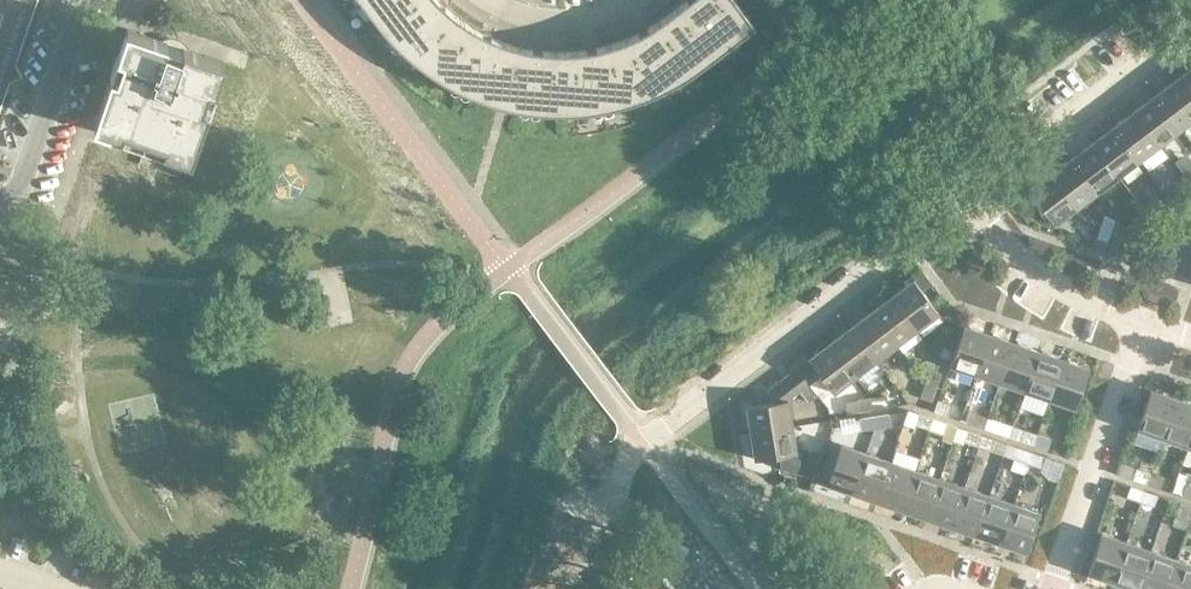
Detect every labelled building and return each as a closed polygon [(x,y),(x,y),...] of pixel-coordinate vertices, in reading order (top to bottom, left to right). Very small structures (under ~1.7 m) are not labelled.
[(9,81),(21,75),(15,63),(36,0),(0,0),(0,107),(9,81)] [(361,3),(374,20),(390,39),(395,34),(411,49),(406,54),(427,70),(449,84),(452,78),(471,87),(468,93),(494,102),(514,107),(528,110),(539,111),(565,112),(590,110),(589,103),(610,100),(612,106),(637,99),(661,89),(658,83),(677,73),(680,79),(702,64),(718,52),(714,46),(731,33),(735,39),(753,25),(734,0),(686,0),(665,15),(646,28),(637,33),(617,42),(595,47),(585,49),(564,51),(541,50),(528,48),(512,44),(490,36),(481,32),(462,20),(444,6),(437,0),(365,0),(361,3)] [(160,147),(189,157),(212,90),(205,88),(211,70),(218,72),(222,61),(183,47),(181,54),(163,48),(165,41),(126,28),(122,39),(129,42),(123,60),(116,57),(93,124),(125,135),(127,128),(162,140),(160,147)] [(1190,64),(1187,69),(1175,78),(1190,99),(1190,65),(1190,64)] [(1175,78),(1162,88),(1158,89),(1158,91),(1154,94),(1180,128),(1190,119),(1190,99),(1175,78)] [(1180,128),(1154,94),(1150,97),(1149,96),(1146,100),(1133,110),(1159,144),(1180,128)] [(1159,144),(1133,110),(1121,119),(1116,121),(1117,122),(1112,125),(1138,160),(1159,144)] [(1138,160),(1112,125),(1108,129),(1107,128),(1104,132),(1091,141),(1117,175),(1138,160)] [(1117,175),(1091,141),(1079,151),(1074,152),(1074,154),(1071,157),(1096,191),(1117,175)] [(1096,191),(1071,157),(1067,160),(1065,159),(1062,163),(1050,173),(1076,207),(1096,191)] [(1183,174),(1188,182),(1190,180),(1190,168),(1183,174)] [(1076,207),(1050,173),(1037,182),(1033,184),(1033,186),(1028,189),(1054,223),(1076,207)] [(1188,182),(1183,174),(1171,183),(1177,191),(1188,182)] [(1152,197),(1141,206),(1146,214),(1158,205),(1152,197)] [(1146,214),(1141,206),(1129,215),(1135,223),(1146,214)] [(1114,222),(1107,242),(1104,251),(1118,255),(1128,227),(1114,222)] [(1093,237),(1090,246),(1104,251),(1107,242),(1093,237)] [(891,295),(916,328),(922,336),(943,320),(912,279),(891,295)] [(916,328),(891,295),(870,311),(895,344),(916,328)] [(895,344),(870,311),(849,326),(875,360),(895,344)] [(963,325),(954,349),(951,359),(949,364),(975,373),(988,333),(963,325)] [(875,360),(849,326),(829,342),(854,375),(875,360)] [(1013,342),(988,333),(975,373),(999,381),(1013,342)] [(854,375),(829,342),(807,358),(807,359),(819,374),(832,392),(854,375)] [(1037,350),(1013,342),(999,381),(1024,390),(1037,350)] [(937,355),(951,359),(954,349),(941,344),(937,355)] [(1062,359),(1037,350),(1024,390),(1048,398),(1062,359)] [(819,374),(807,359),(780,380),(791,395),(798,390),(807,383),(819,374)] [(1087,367),(1062,359),(1048,398),(1074,407),(1087,367)] [(929,369),(925,383),(935,386),(940,373),(929,369)] [(791,395),(780,380),(767,389),(770,401),(745,405),(750,432),(791,425),(787,399),(791,395)] [(807,383),(798,390),(808,401),(816,394),(807,383)] [(935,386),(925,383),(920,397),(931,400),(935,386)] [(1136,428),(1161,437),(1175,397),(1149,389),(1136,428)] [(885,395),(870,397),(872,409),(887,406),(885,395)] [(872,409),(870,397),(856,400),(858,411),(872,409)] [(1175,397),(1161,437),(1186,445),(1190,430),(1190,403),(1175,397)] [(937,400),(933,411),(947,416),(951,405),(937,400)] [(973,412),(970,423),(983,428),(987,417),(973,412)] [(889,424),(888,413),(873,415),(875,427),(889,424)] [(932,418),(918,413),(914,423),(928,428),(932,418)] [(875,427),(873,415),(859,418),(860,429),(875,427)] [(1001,422),(987,417),(983,428),(997,433),(1001,422)] [(946,422),(932,418),(928,428),(942,433),(946,422)] [(795,452),(791,425),(750,432),(754,459),(778,455),(780,467),(795,472),(801,454),(795,452)] [(1023,429),(1019,440),(1033,445),(1036,434),(1023,429)] [(981,435),(967,430),(964,440),(978,445),(981,435)] [(1050,439),(1036,434),(1033,445),(1047,449),(1050,439)] [(995,439),(981,435),(978,445),(992,450),(995,439)] [(826,483),(851,492),(865,452),(840,443),(826,483)] [(1031,451),(1017,447),(1013,457),(1027,462),(1031,451)] [(1044,456),(1031,451),(1027,462),(1041,467),(1044,456)] [(890,461),(865,452),(851,492),(876,500),(890,461)] [(914,469),(890,461),(876,500),(901,509),(914,469)] [(1135,468),(1132,478),(1145,483),(1149,473),(1135,468)] [(939,477),(914,469),(901,509),(925,517),(939,477)] [(1163,477),(1149,473),(1145,483),(1159,488),(1163,477)] [(963,486),(939,477),(925,517),(950,525),(963,486)] [(1143,490),(1129,485),(1126,496),(1140,500),(1143,490)] [(1181,496),(1190,499),(1190,487),(1185,485),(1181,496)] [(988,494),(963,486),(950,525),(975,534),(988,494)] [(1157,495),(1143,490),(1140,500),(1153,505),(1157,495)] [(1013,503),(988,494),(975,534),(999,542),(1013,503)] [(1179,502),(1175,513),(1189,517),(1190,512),(1190,506),(1179,502)] [(1038,511),(1013,503),(999,542),(1025,551),(1038,511)] [(1087,572),(1112,581),(1126,541),(1100,533),(1087,572)] [(1126,541),(1112,581),(1136,588),(1137,588),(1150,550),(1126,541)] [(1150,550),(1137,588),(1164,588),(1175,558),(1150,550)] [(1175,558),(1164,588),(1190,588),(1190,564),(1175,558)]
